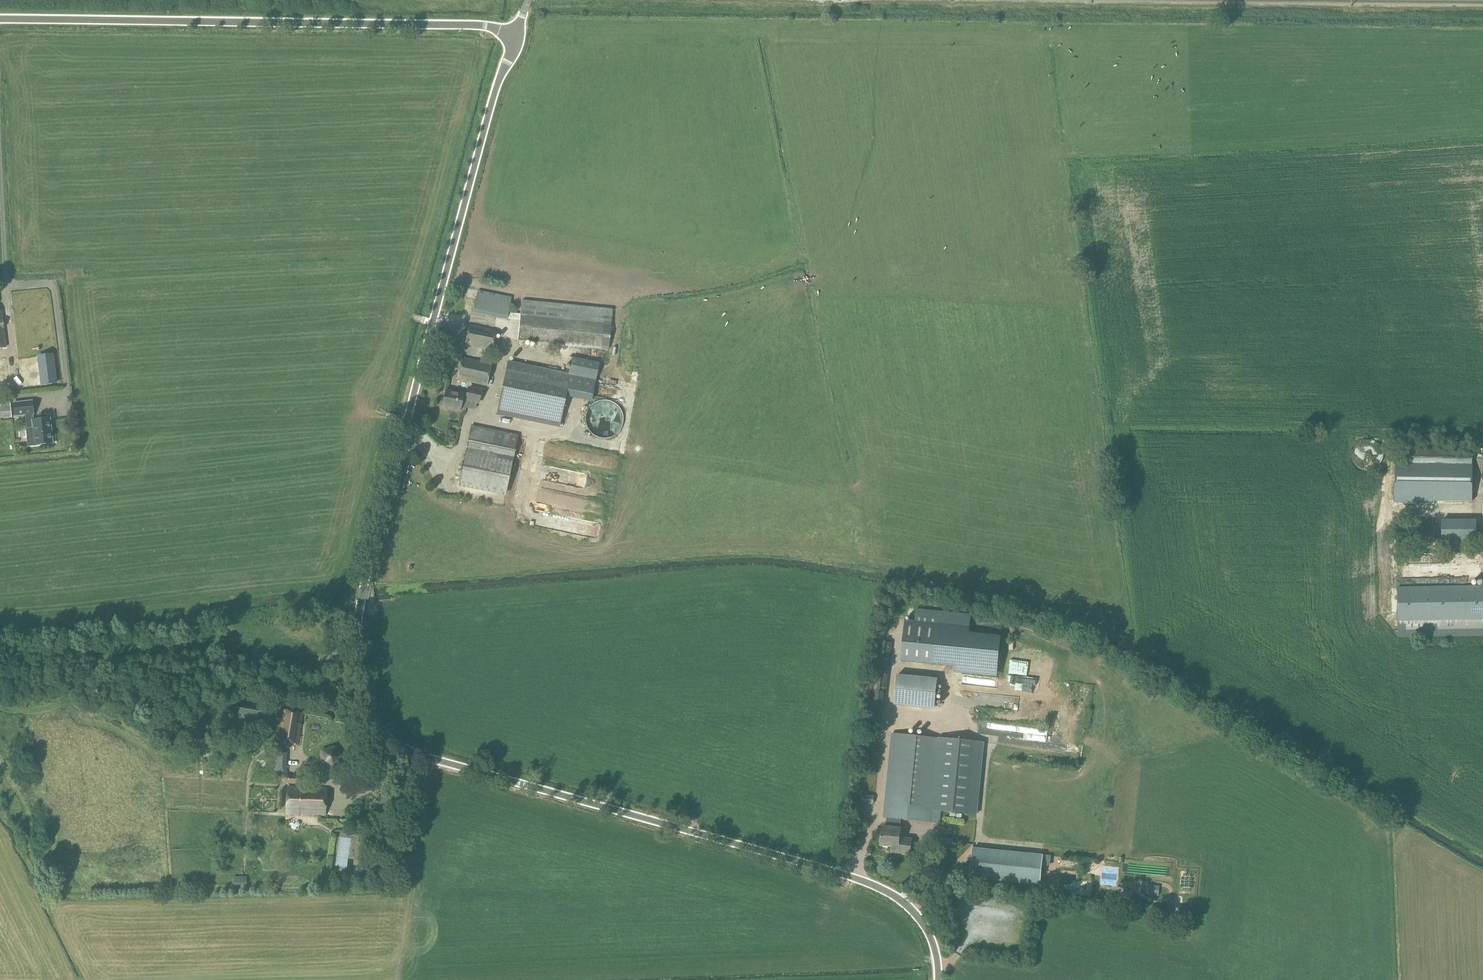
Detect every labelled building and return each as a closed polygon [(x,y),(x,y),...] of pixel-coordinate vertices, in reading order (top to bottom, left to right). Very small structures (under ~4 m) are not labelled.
[(478,291),(474,313),(507,320),(507,319),(520,320),(517,341),(609,350),(613,309),(522,300),(520,314),(509,313),(512,297),(506,296),(478,291)] [(500,341),(494,340),(496,331),(469,325),(465,345),(492,351),(493,350),(498,351),(500,341)] [(462,357),(457,380),(487,387),(493,359),(482,356),(481,360),(462,357)] [(572,357),(568,374),(570,375),(596,380),(600,363),(572,357)] [(559,426),(570,375),(568,374),(508,362),(498,414),(559,426)] [(50,363),(33,365),(36,387),(53,384),(50,363)] [(446,391),(443,406),(460,410),(461,409),(462,402),(466,403),(467,399),(479,401),(481,391),(468,388),(467,395),(446,391)] [(609,413),(611,406),(588,400),(581,431),(612,438),(617,415),(609,413)] [(15,414),(15,416),(25,415),(34,414),(32,401),(14,403),(15,414)] [(0,416),(10,415),(10,407),(0,408),(0,416)] [(34,420),(34,414),(25,415),(27,431),(33,430),(35,445),(53,443),(50,419),(34,420)] [(471,425),(460,480),(507,490),(519,435),(471,425)] [(1356,462),(1370,457),(1365,441),(1350,446),(1356,462)] [(1407,443),(1406,464),(1395,463),(1395,504),(1434,505),(1434,503),(1472,502),(1473,444),(1407,443)] [(562,453),(562,460),(575,459),(575,448),(554,449),(554,453),(562,453)] [(540,514),(541,506),(531,505),(530,512),(540,514)] [(1441,535),(1441,543),(1441,550),(1477,550),(1477,520),(1441,520),(1441,527),(1441,535)] [(1441,535),(1441,527),(1432,527),(1432,531),(1412,531),(1412,543),(1441,543),(1441,535)] [(1397,587),(1398,629),(1482,628),(1482,586),(1397,587)] [(905,620),(901,661),(933,664),(937,623),(970,627),(971,614),(917,609),(916,621),(905,620)] [(989,667),(988,659),(983,659),(983,656),(967,656),(967,647),(985,646),(985,639),(963,639),(963,648),(957,648),(957,661),(966,661),(966,667),(989,667)] [(894,705),(934,709),(937,680),(897,676),(894,705)] [(984,688),(995,689),(995,678),(985,677),(984,688)] [(1061,700),(1061,685),(1049,685),(1049,699),(1061,700)] [(973,696),(973,705),(986,706),(986,696),(973,696)] [(299,744),(303,713),(281,709),(280,714),(265,712),(234,707),(232,725),(262,729),(263,721),(279,723),(276,740),(299,744)] [(883,827),(881,846),(899,847),(898,853),(910,854),(911,840),(899,839),(900,829),(901,820),(931,822),(933,810),(977,815),(984,743),(892,735),(884,818),(888,818),(887,828),(883,827)] [(203,748),(211,748),(211,737),(193,737),(193,745),(203,745),(203,748)] [(321,751),(321,765),(335,768),(342,757),(334,746),(321,751)] [(287,774),(287,753),(277,753),(277,773),(287,774)] [(283,775),(283,783),(297,784),(297,775),(283,775)] [(325,815),(327,789),(288,787),(286,813),(325,815)] [(350,868),(350,833),(335,832),(334,867),(350,868)] [(361,841),(359,854),(368,855),(369,842),(361,841)] [(970,878),(1040,885),(1043,856),(973,848),(970,878)] [(234,877),(234,886),(247,885),(247,876),(234,877)]
